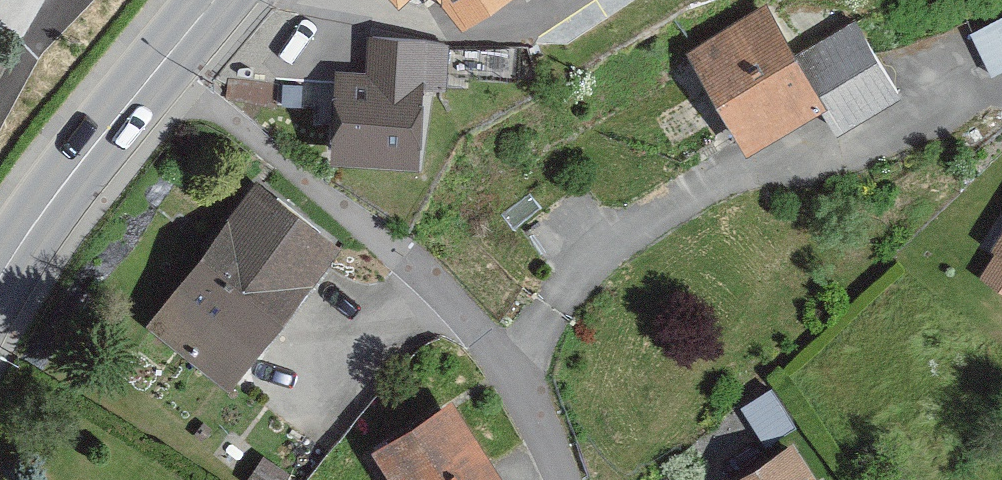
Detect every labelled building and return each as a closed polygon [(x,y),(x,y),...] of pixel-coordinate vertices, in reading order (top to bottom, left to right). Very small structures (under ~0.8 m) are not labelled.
[(406,14),(422,0),(394,0),(406,14)] [(474,38),(519,0),(442,0),(474,38)] [(1001,59),(1001,10),(979,20),(997,61),(1001,59)] [(800,61),(771,13),(693,59),(754,160),(823,118),(834,136),(900,97),(858,27),(800,61)] [(453,53),(376,50),(375,85),(344,83),(340,174),(429,177),(432,96),(451,97),(453,53)] [(341,254),(258,191),(149,333),(232,396),(341,254)] [(977,283),(1001,299),(1001,246),(977,283)] [(455,408),(376,458),(390,479),(501,479),(455,408)] [(736,479),(815,479),(793,445),(736,479)]
